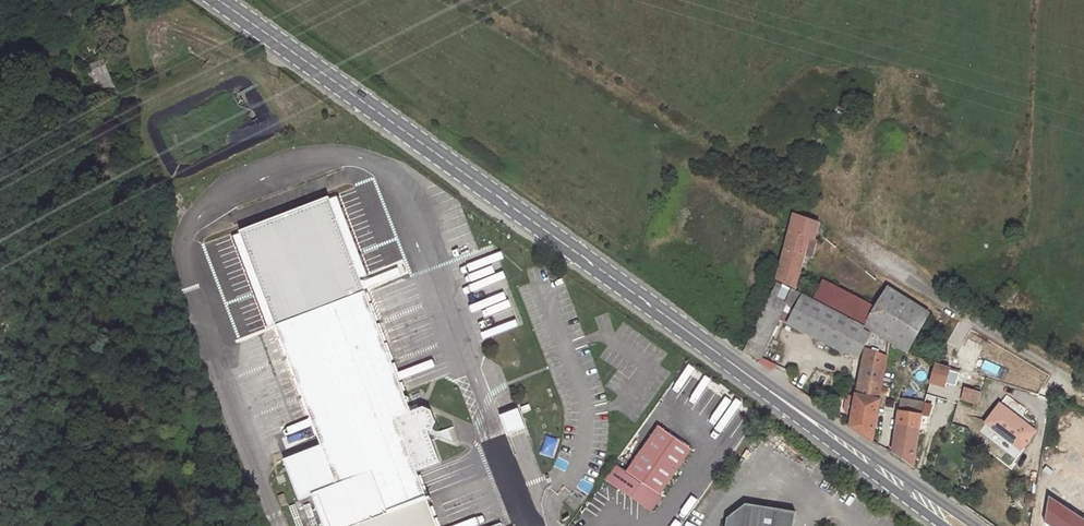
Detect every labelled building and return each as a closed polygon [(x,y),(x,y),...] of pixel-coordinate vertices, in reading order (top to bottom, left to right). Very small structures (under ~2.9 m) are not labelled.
[(94,72),(92,68),(97,66),(96,63),(86,67),(89,74),(94,72)] [(94,72),(89,74),(96,93),(115,86),(106,65),(98,68),(97,66),(92,68),(94,72)] [(277,171),(255,179),(259,190),(280,181),(277,171)] [(239,178),(224,183),(227,190),(241,184),(239,178)] [(814,252),(817,240),(814,239),(819,223),(794,214),(777,281),(793,289),(796,283),(804,256),(805,249),(814,252)] [(812,258),(814,252),(805,249),(804,256),(812,258)] [(310,259),(264,277),(283,324),(328,306),(310,259)] [(787,302),(793,289),(777,281),(767,304),(782,311),(787,302)] [(867,303),(822,281),(813,300),(857,323),(865,308),(867,303)] [(907,353),(929,313),(887,288),(873,312),(865,327),(872,331),(889,342),(907,353)] [(796,307),(803,295),(793,289),(787,302),(796,307)] [(322,445),(284,460),(299,500),(312,495),(324,525),(438,525),(428,500),(431,499),(431,497),(427,498),(416,471),(440,462),(432,441),(428,431),(432,430),(435,422),(431,411),(424,408),(412,412),(366,292),(328,306),(283,324),(276,326),(322,445)] [(865,327),(857,323),(813,300),(803,295),(796,307),(788,323),(787,324),(849,356),(851,353),(865,327)] [(788,323),(796,307),(787,302),(782,311),(779,319),(788,323)] [(865,327),(873,312),(865,308),(857,323),(865,327)] [(867,341),(872,331),(865,327),(851,353),(859,357),(867,341)] [(879,401),(889,342),(872,331),(867,341),(856,396),(879,401)] [(777,366),(761,358),(760,359),(758,362),(770,371),(777,366)] [(950,368),(935,364),(930,383),(944,387),(945,383),(949,370),(950,368)] [(956,387),(959,373),(949,370),(945,383),(956,387)] [(889,397),(890,388),(884,387),(882,395),(889,397)] [(978,403),(981,393),(980,392),(975,391),(965,388),(962,398),(978,403)] [(852,418),(856,397),(847,395),(844,409),(849,418),(852,418)] [(872,442),(879,401),(856,396),(856,397),(852,418),(850,427),(872,442)] [(925,403),(901,400),(899,413),(922,416),(922,415),(925,404),(925,403)] [(929,417),(932,406),(925,404),(922,415),(928,417),(929,417)] [(1035,432),(1000,405),(986,423),(1004,436),(1005,435),(1022,448),(1035,432)] [(526,429),(518,409),(500,416),(508,436),(526,429)] [(920,428),(922,416),(899,413),(897,426),(920,429),(920,428)] [(926,430),(928,417),(922,415),(922,416),(920,428),(926,430)] [(432,430),(428,431),(432,441),(441,438),(435,422),(432,430)] [(627,471),(616,463),(605,479),(632,498),(642,483),(660,495),(692,449),(682,442),(682,441),(669,432),(668,433),(659,426),(627,471)] [(920,429),(897,426),(893,454),(914,468),(920,429)] [(1044,470),(1058,494),(1071,487),(1057,463),(1044,470)] [(642,483),(632,498),(651,512),(662,496),(660,495),(642,483)] [(968,487),(961,485),(959,493),(966,495),(968,487)] [(280,489),(274,491),(278,502),(284,500),(280,489)] [(1035,495),(1028,494),(1025,509),(1033,510),(1035,495)] [(796,512),(746,504),(727,519),(726,525),(793,525),(796,512)]
